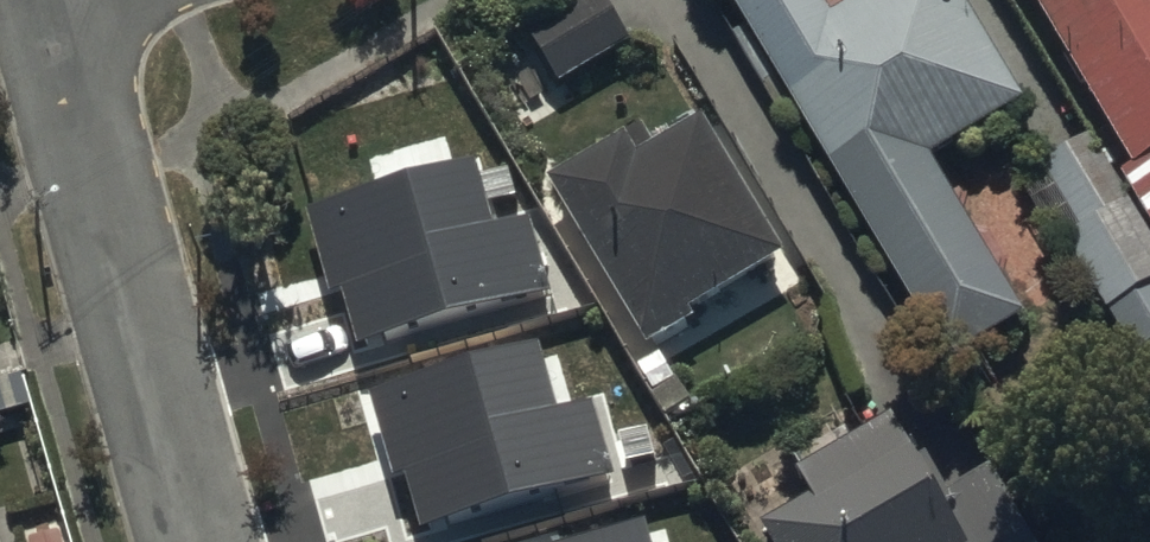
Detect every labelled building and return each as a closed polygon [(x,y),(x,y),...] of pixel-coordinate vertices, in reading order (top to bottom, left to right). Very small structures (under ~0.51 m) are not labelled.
[(525,25),(559,80),(629,37),(606,0),(567,0),(525,25)] [(735,15),(952,376),(1027,331),(935,177),(1028,121),(956,0),(897,0),(835,37),(813,0),(760,0),(735,15)] [(1132,162),(1115,172),(1091,130),(1040,159),(1079,226),(1070,231),(1136,348),(1149,340),(1149,0),(1040,0),(1132,162)] [(787,277),(706,140),(660,167),(648,147),(613,167),(608,158),(568,181),(573,190),(552,202),(649,368),(698,340),(693,332),(787,277)] [(474,159),(303,207),(326,289),(341,285),(357,341),(550,288),(528,211),(491,221),(474,159)] [(535,341),(369,389),(394,475),(404,472),(422,534),(615,478),(592,399),(555,409),(535,341)] [(759,520),(772,541),(1038,541),(988,459),(935,491),(888,413),(798,467),(813,491),(759,520)] [(557,541),(648,541),(641,518),(557,541)]
